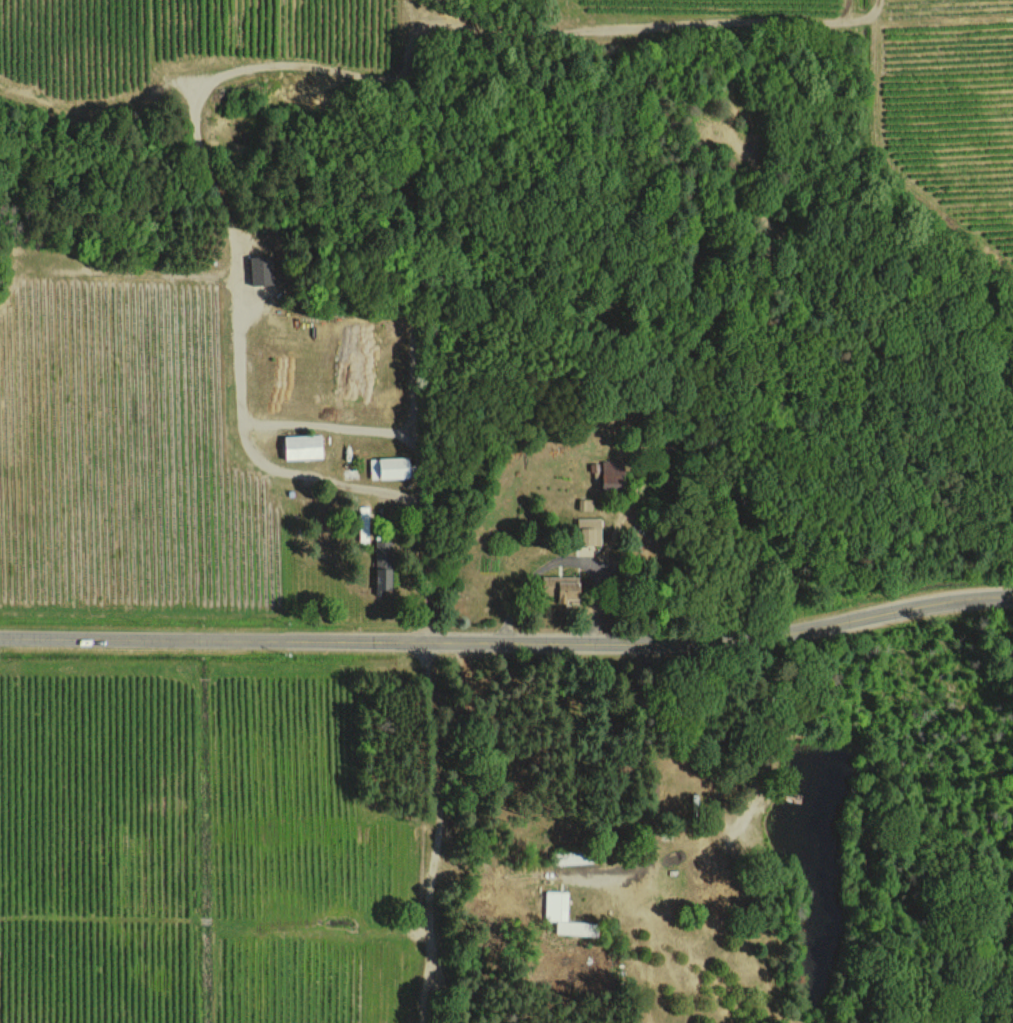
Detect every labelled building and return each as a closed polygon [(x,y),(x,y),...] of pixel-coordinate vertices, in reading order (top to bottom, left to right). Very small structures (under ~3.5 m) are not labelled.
[(249,254),(250,284),(269,284),(269,254),(249,254)] [(284,459),(321,458),(320,434),(283,436),(284,459)] [(369,458),(370,479),(408,477),(408,457),(369,458)] [(600,487),(622,488),(623,461),(600,460),(600,487)] [(579,509),(591,509),(591,499),(579,498),(579,509)] [(600,543),(599,517),(578,518),(579,544),(600,543)] [(374,590),(390,590),(390,540),(374,540),(374,590)] [(556,601),(566,602),(566,597),(577,598),(578,576),(541,575),(541,594),(556,594),(556,601)] [(555,933),(597,935),(598,923),(567,921),(568,891),(545,890),(544,920),(556,920),(555,933)]
